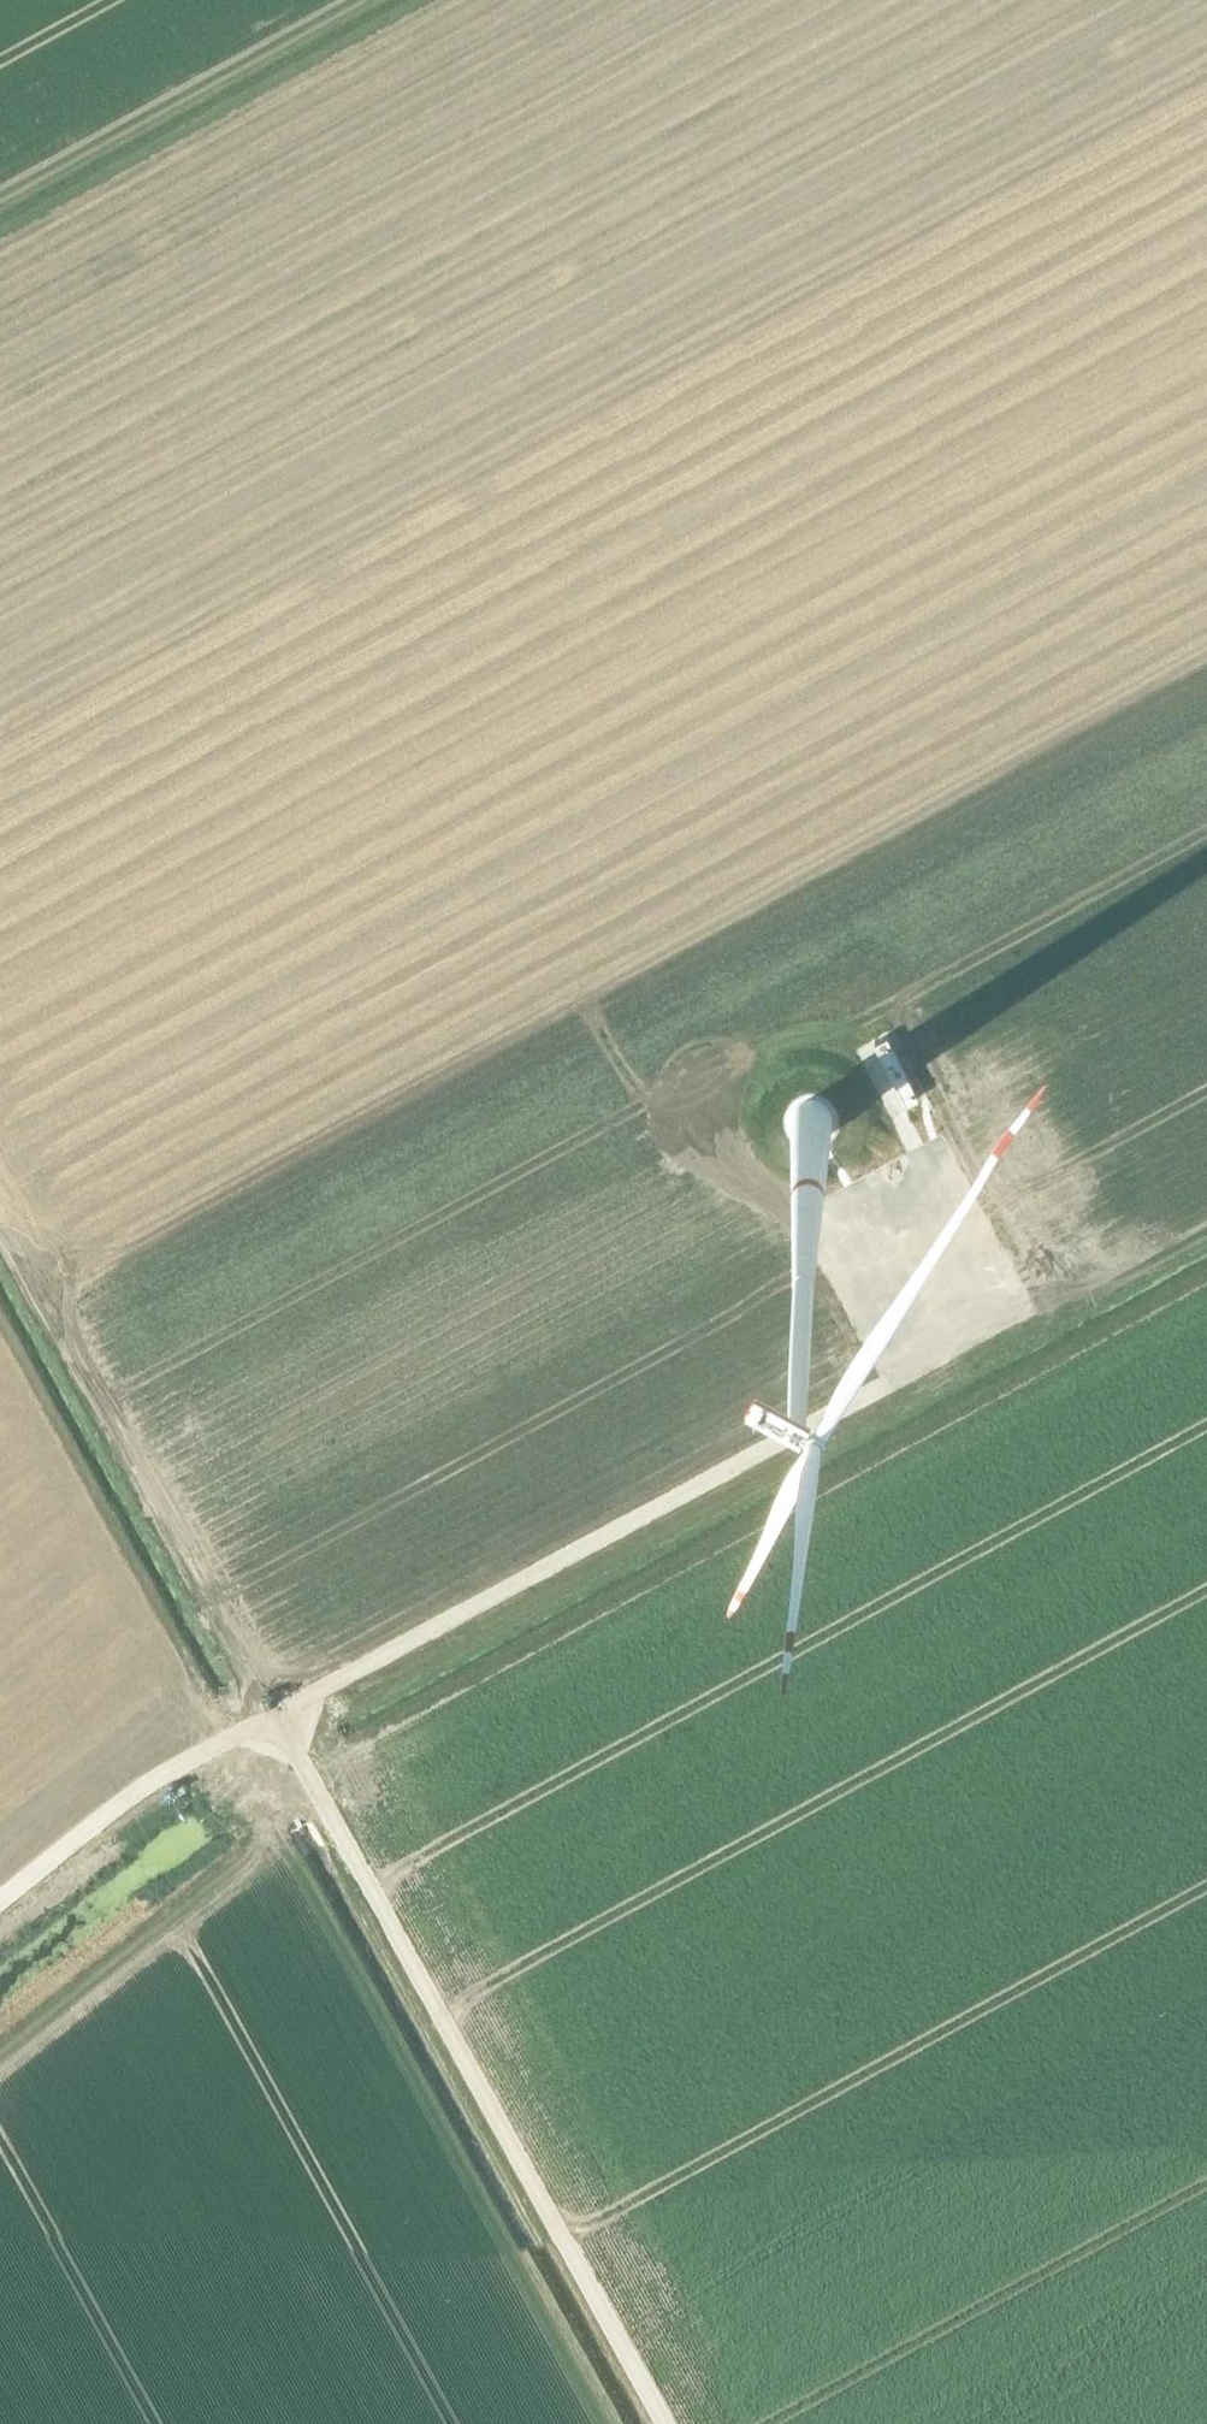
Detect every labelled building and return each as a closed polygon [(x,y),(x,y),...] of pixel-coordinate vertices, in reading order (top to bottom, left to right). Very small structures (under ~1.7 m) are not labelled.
[(921,1097),(888,1036),(875,1043),(909,1104),(921,1097)] [(836,1121),(836,1118),(836,1115),(836,1112),(835,1109),(833,1107),(832,1104),(830,1102),(828,1100),(825,1098),(823,1096),(820,1095),(817,1094),(814,1094),(811,1094),(808,1094),(805,1095),(802,1096),(799,1098),(797,1100),(795,1102),(793,1104),(791,1107),(790,1109),(789,1112),(788,1115),(788,1118),(788,1121),(789,1124),(790,1127),(791,1130),(793,1132),(795,1135),(797,1137),(799,1138),(802,1140),(805,1141),(808,1142),(811,1142),(814,1142),(817,1142),(820,1141),(823,1140),(825,1138),(828,1137),(830,1135),(832,1132),(833,1130),(835,1127),(836,1124),(836,1121)]
